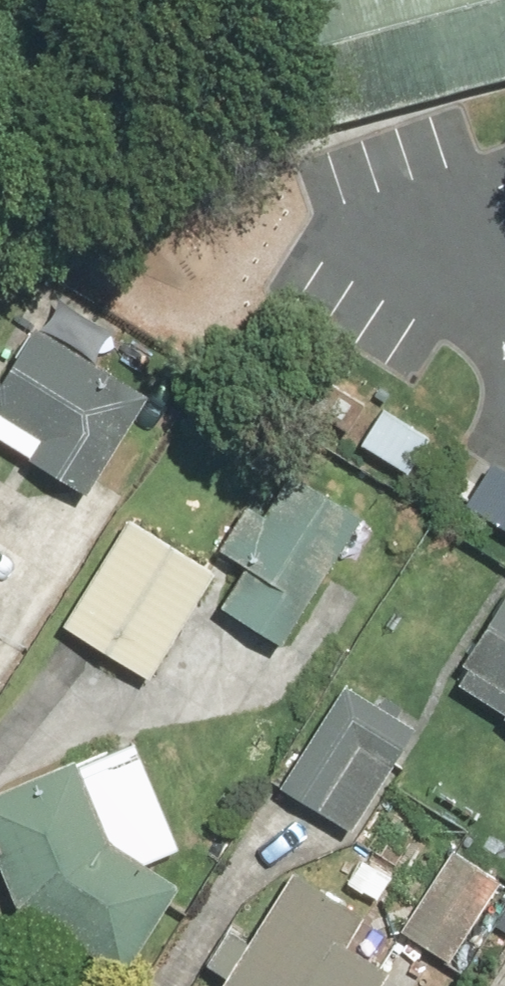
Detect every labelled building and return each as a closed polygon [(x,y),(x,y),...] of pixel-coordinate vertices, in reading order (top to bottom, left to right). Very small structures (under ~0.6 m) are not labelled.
[(289,135),(504,82),(504,0),(256,0),(289,135)] [(25,333),(0,376),(0,457),(82,503),(141,399),(25,333)] [(374,411),(351,447),(395,475),(418,439),(374,411)] [(455,510),(504,541),(504,484),(481,469),(455,510)] [(236,575),(212,614),(271,649),(347,526),(262,474),(210,559),(236,575)] [(116,524),(51,628),(141,684),(206,580),(116,524)] [(502,591),(437,689),(504,734),(504,593),(502,591)] [(332,689),(269,791),(342,836),(405,734),(332,689)] [(102,739),(26,708),(0,752),(0,889),(29,944),(129,892),(125,866),(164,849),(102,739)] [(442,859),(395,931),(446,964),(493,892),(442,859)] [(214,985),(381,985),(384,981),(333,948),(349,924),(283,880),(239,948),(220,936),(196,973),(214,985)]
